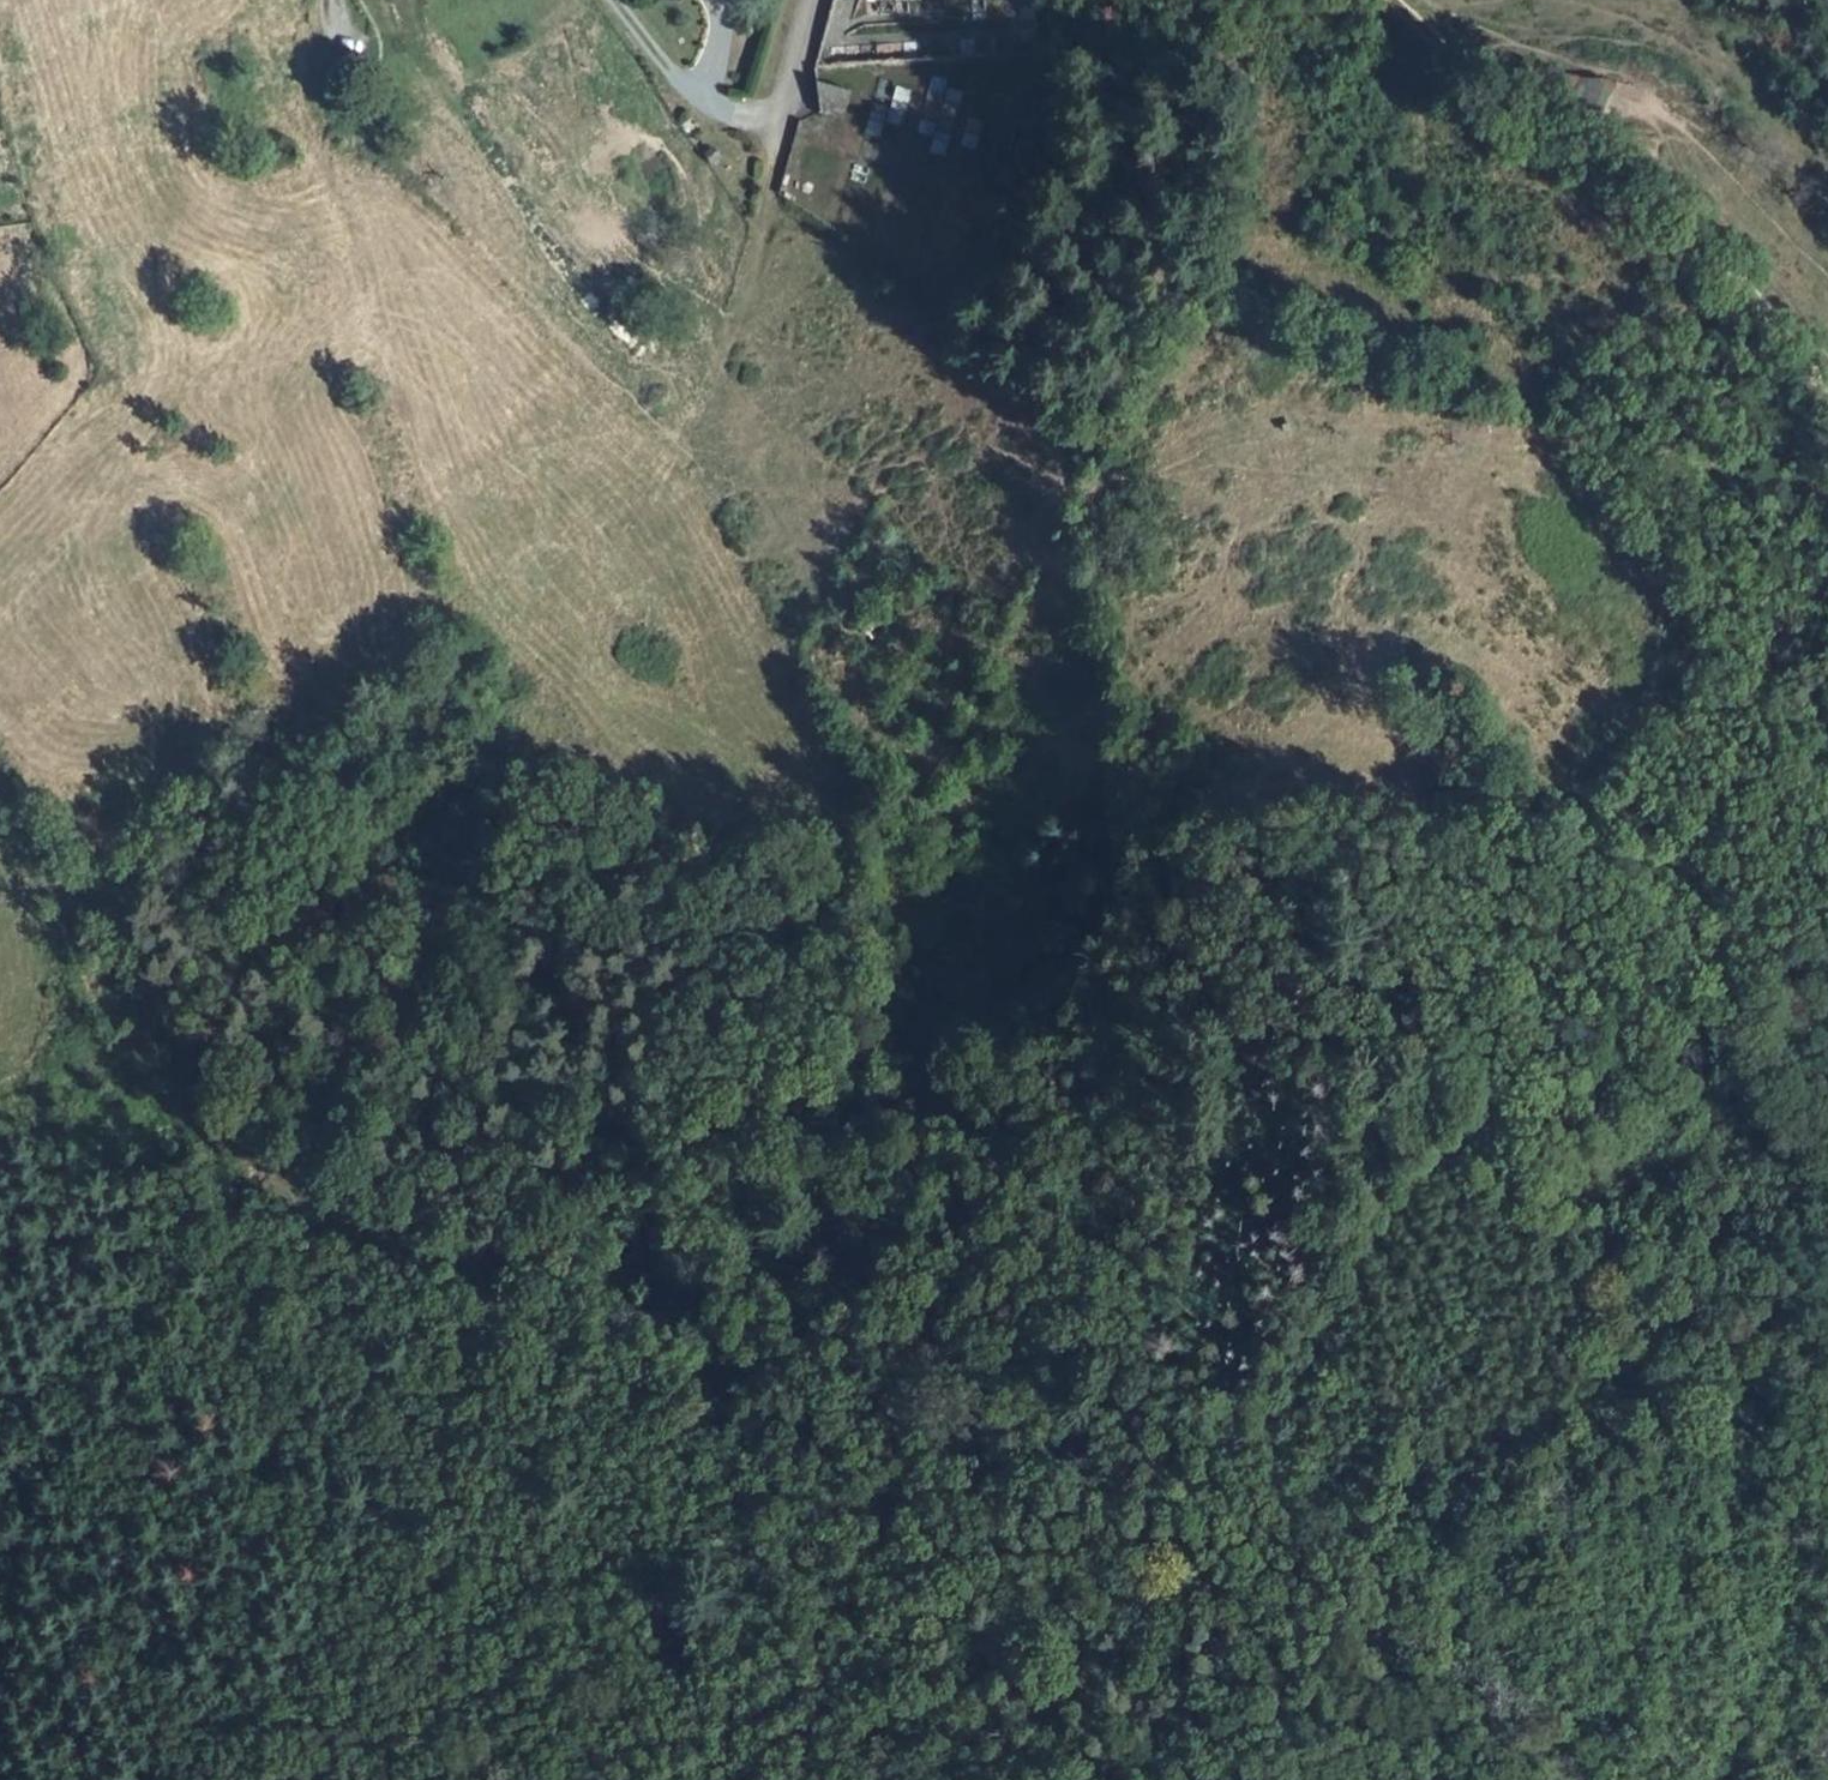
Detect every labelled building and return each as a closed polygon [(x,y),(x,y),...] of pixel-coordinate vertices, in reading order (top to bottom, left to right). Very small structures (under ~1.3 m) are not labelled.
[(846,114),(849,91),(817,82),(817,104),(846,114)]
